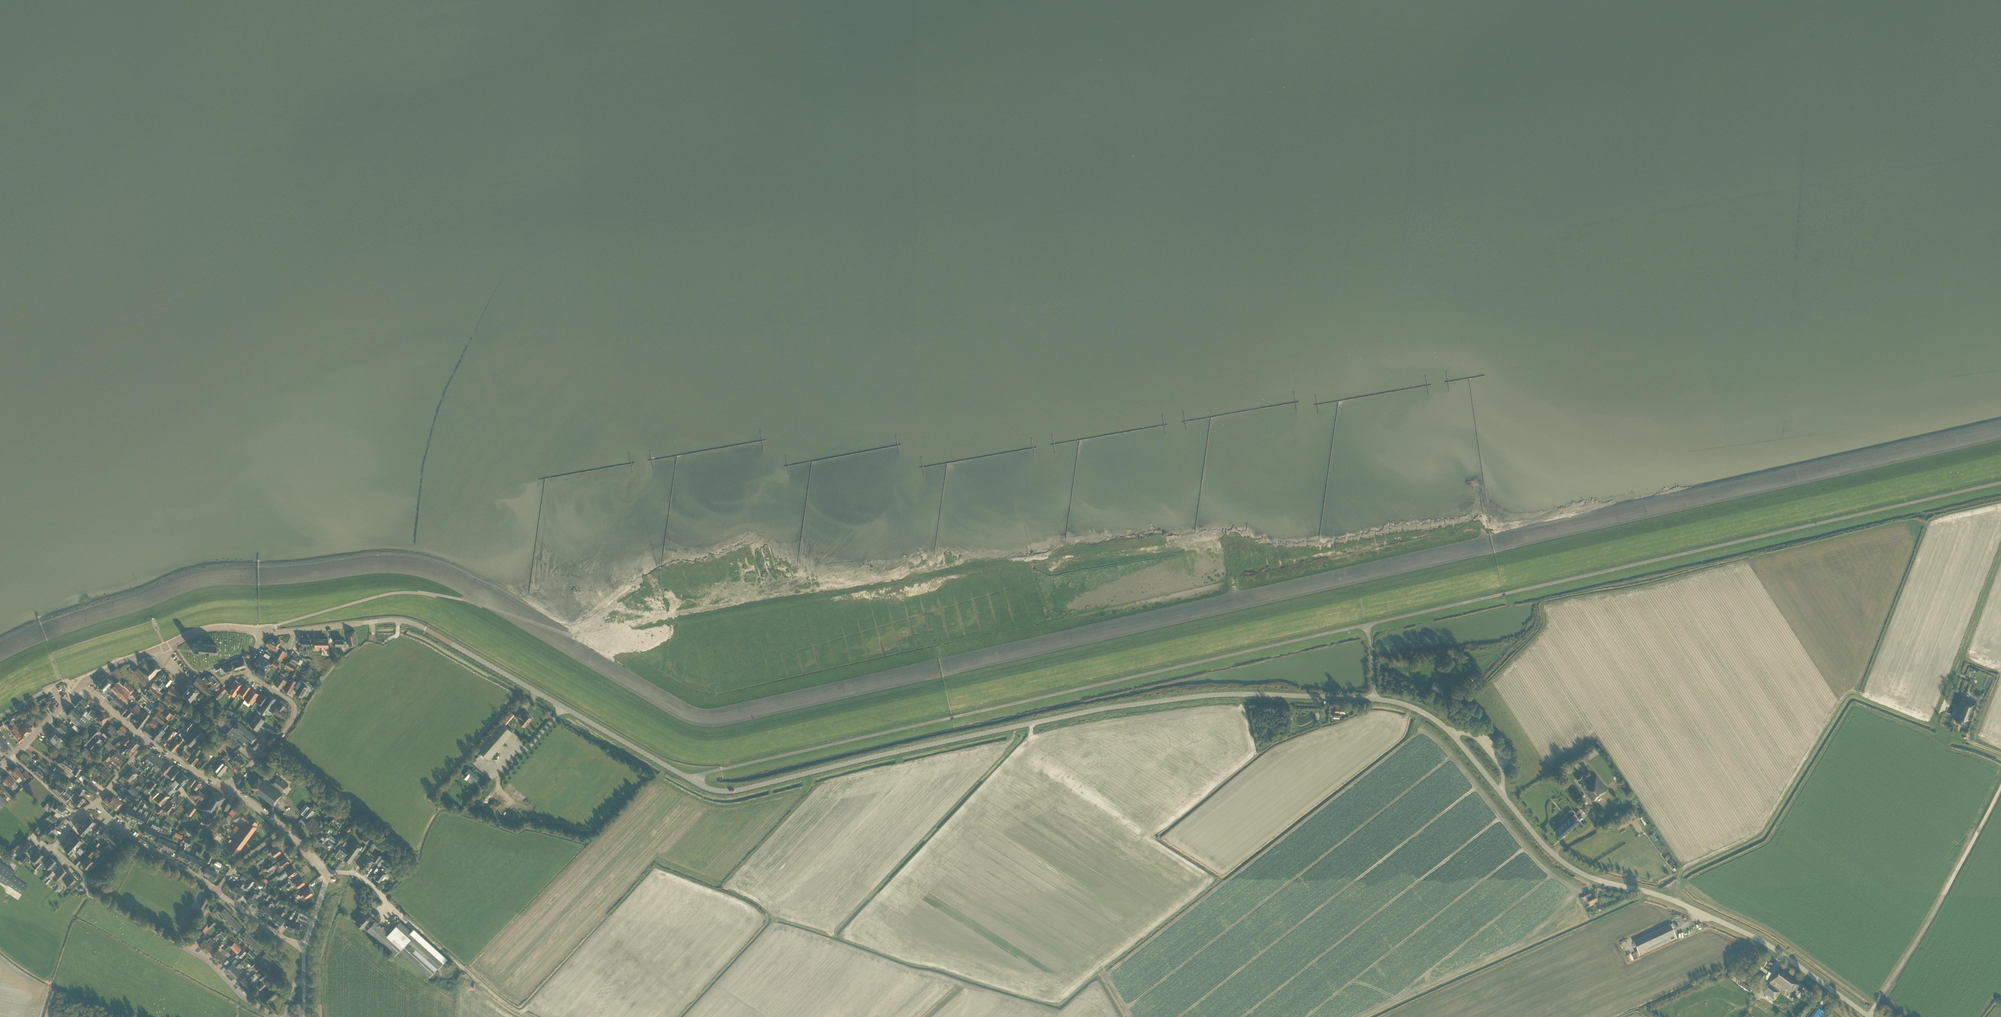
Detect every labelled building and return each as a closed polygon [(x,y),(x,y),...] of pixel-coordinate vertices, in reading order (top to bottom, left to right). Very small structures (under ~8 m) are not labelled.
[(346,634),(350,646),(358,644),(355,632),(346,634)] [(273,646),(272,646),(275,641),(271,639),(269,639),(266,645),(269,647),(268,648),(272,649),(273,646)] [(310,639),(302,639),(302,645),(305,645),(305,650),(302,650),(302,653),(304,653),(304,655),(308,655),(308,645),(310,645),(310,639)] [(343,647),(346,647),(347,641),(344,641),(344,639),(336,639),(336,645),(343,645),(343,647)] [(211,653),(212,653),(215,653),(215,654),(215,653),(218,651),(218,648),(219,648),(218,647),(216,645),(216,644),(216,645),(213,644),(212,644),(209,644),(205,644),(205,643),(205,644),(202,643),(202,640),(201,640),(201,641),(200,641),(200,640),(198,640),(197,643),(193,643),(193,644),(192,649),(193,649),(192,651),(197,652),(198,652),(201,652),(204,652),(204,653),(205,653),(205,652),(208,653),(211,653)] [(273,646),(272,649),(278,652),(276,657),(282,660),(287,652),(280,648),(279,648),(280,648),(278,647),(281,642),(277,640),(276,641),(275,641),(272,646),(273,646)] [(295,652),(291,659),(298,663),(300,664),(302,661),(300,660),(300,659),(296,656),(298,654),(295,652)] [(253,664),(259,668),(256,673),(263,677),(272,661),(260,653),(253,664)] [(154,660),(150,664),(146,660),(141,665),(145,669),(142,671),(149,680),(161,668),(154,660)] [(237,660),(231,662),(234,669),(240,668),(246,666),(244,660),(238,662),(237,660)] [(285,665),(293,670),(297,664),(291,660),(289,662),(288,661),(285,665)] [(234,669),(231,662),(223,665),(215,668),(216,671),(224,668),(226,673),(234,671),(234,669)] [(133,671),(144,684),(149,680),(138,667),(133,671)] [(111,671),(117,679),(122,676),(117,668),(111,671)] [(162,671),(157,677),(162,681),(163,682),(167,676),(162,671)] [(213,678),(214,679),(215,678),(213,675),(211,676),(210,675),(206,678),(204,676),(202,678),(207,683),(209,682),(213,678)] [(111,691),(113,689),(117,693),(122,688),(116,683),(114,684),(112,682),(107,676),(104,679),(98,685),(98,687),(102,692),(101,692),(106,697),(108,694),(111,691)] [(162,681),(159,686),(160,687),(161,686),(162,686),(163,685),(164,686),(165,684),(168,686),(171,682),(172,680),(167,676),(163,682),(162,681)] [(193,683),(207,695),(210,691),(203,685),(205,683),(198,676),(193,683)] [(274,684),(281,688),(284,685),(287,681),(280,676),(274,684)] [(296,692),(302,696),(308,687),(304,685),(307,679),(302,676),(299,680),(302,682),(301,683),(296,692)] [(215,678),(214,679),(213,678),(209,682),(212,685),(210,687),(212,689),(214,687),(217,690),(213,694),(214,695),(217,699),(226,690),(222,686),(221,687),(218,684),(219,683),(215,678)] [(285,691),(290,694),(297,682),(290,678),(288,682),(286,684),(288,685),(285,691)] [(117,682),(129,694),(134,689),(125,681),(124,680),(123,682),(120,679),(117,682)] [(228,690),(230,691),(228,693),(234,697),(242,685),(235,680),(228,690)] [(251,687),(246,684),(245,683),(237,694),(243,698),(251,687)] [(183,695),(190,700),(192,697),(193,698),(196,695),(195,694),(198,690),(191,684),(183,695)] [(152,685),(148,690),(158,698),(162,693),(159,690),(152,685)] [(167,692),(176,699),(180,693),(174,688),(175,687),(172,685),(171,686),(167,692)] [(129,695),(122,688),(117,693),(124,699),(129,695)] [(144,690),(147,692),(144,695),(153,701),(155,698),(149,693),(150,692),(146,688),(144,690)] [(245,699),(253,705),(260,695),(251,689),(245,699)] [(124,703),(111,691),(108,694),(109,696),(112,698),(109,702),(112,705),(115,702),(121,707),(124,703)] [(142,697),(140,695),(138,694),(135,698),(139,702),(138,702),(141,705),(142,706),(146,703),(144,702),(141,699),(142,698),(142,697)] [(261,695),(256,702),(255,702),(253,706),(255,708),(258,704),(261,706),(267,697),(263,694),(262,696),(261,695)] [(162,700),(168,706),(172,701),(166,695),(162,700)] [(265,705),(264,707),(268,709),(271,705),(273,707),(272,708),(274,710),(273,712),(276,714),(277,713),(282,717),(284,713),(281,711),(281,710),(275,706),(275,707),(274,706),(278,700),(270,695),(263,704),(265,705)] [(39,700),(42,705),(49,702),(47,697),(39,700)] [(1956,722),(1967,726),(1969,719),(1971,720),(1977,703),(1963,698),(1956,716),(1958,717),(1956,722)] [(82,699),(75,706),(82,713),(89,705),(82,699)] [(177,702),(184,707),(186,705),(179,699),(177,702)] [(279,701),(275,706),(281,710),(287,703),(281,699),(280,702),(279,701)] [(159,709),(162,712),(162,711),(166,707),(160,702),(155,707),(159,709)] [(132,708),(136,714),(141,709),(137,704),(132,708)] [(143,707),(149,712),(152,708),(146,704),(143,707)] [(265,705),(263,704),(259,711),(256,714),(257,714),(249,724),(257,730),(265,737),(267,734),(259,727),(264,720),(259,716),(261,713),(264,715),(265,713),(269,715),(271,712),(268,709),(264,707),(265,705)] [(1340,705),(1340,706),(1334,706),(1334,718),(1340,718),(1340,713),(1345,713),(1346,706),(1340,705)] [(126,706),(120,713),(122,715),(129,709),(126,706)] [(76,725),(79,722),(83,726),(88,720),(82,715),(73,708),(71,710),(67,715),(72,718),(71,720),(75,723),(76,725)] [(99,715),(98,714),(91,709),(89,711),(87,709),(83,715),(85,717),(88,713),(94,718),(95,719),(102,725),(109,716),(103,710),(99,715)] [(133,714),(129,709),(122,715),(127,720),(131,717),(130,717),(133,714)] [(162,712),(159,709),(153,717),(162,723),(166,718),(168,719),(173,714),(167,709),(164,713),(162,711),(162,712)] [(145,711),(134,725),(139,729),(145,722),(144,721),(149,714),(145,711)] [(524,715),(519,711),(515,716),(520,720),(519,721),(525,726),(532,718),(526,713),(524,715)] [(507,717),(510,720),(515,715),(513,712),(507,717)] [(134,725),(142,715),(139,713),(137,717),(134,715),(131,718),(133,720),(131,723),(134,725)] [(153,717),(148,723),(153,727),(154,727),(158,722),(153,717)] [(191,719),(184,727),(188,731),(197,720),(193,717),(191,719)] [(226,733),(240,745),(241,745),(243,746),(245,745),(243,743),(243,742),(244,742),(254,750),(261,741),(238,721),(237,721),(234,719),(226,718),(223,721),(231,728),(226,733)] [(19,724),(20,725),(22,726),(18,729),(25,737),(31,731),(29,729),(33,725),(26,719),(23,722),(22,721),(19,724)] [(7,726),(12,732),(16,728),(11,722),(7,726)] [(56,728),(63,735),(69,728),(62,722),(61,724),(60,723),(56,728)] [(478,749),(489,759),(513,732),(501,722),(478,749)] [(142,731),(151,738),(155,733),(151,730),(153,727),(148,723),(142,731)] [(116,731),(117,730),(112,725),(111,726),(110,725),(107,728),(109,730),(107,733),(113,738),(115,735),(114,734),(116,731)] [(125,731),(126,730),(121,725),(117,730),(116,731),(121,735),(122,734),(123,735),(126,732),(125,731)] [(204,727),(202,729),(198,725),(184,740),(191,746),(199,736),(203,739),(209,732),(204,727)] [(155,733),(151,738),(158,743),(163,735),(166,731),(160,727),(157,731),(157,730),(155,733)] [(16,728),(12,732),(19,742),(24,738),(16,728)] [(90,751),(92,749),(93,749),(102,740),(96,735),(99,732),(95,728),(81,743),(85,747),(81,751),(87,757),(92,752),(90,751)] [(161,740),(167,745),(171,740),(177,733),(170,728),(161,740)] [(57,740),(59,739),(62,742),(63,740),(61,738),(62,737),(54,729),(50,734),(56,739),(57,740)] [(2,751),(9,746),(0,735),(3,733),(0,730),(0,748),(2,751)] [(56,739),(50,734),(47,737),(52,742),(51,742),(54,745),(52,747),(56,751),(59,748),(59,749),(63,744),(62,742),(59,739),(57,740),(56,739)] [(127,744),(133,750),(139,743),(134,739),(130,743),(129,742),(131,739),(126,734),(121,740),(126,745),(127,744)] [(173,751),(183,740),(181,738),(178,742),(174,739),(168,747),(173,752),(173,751)] [(103,745),(108,750),(113,745),(108,740),(103,745)] [(237,743),(233,740),(229,744),(233,748),(237,743)] [(130,753),(133,750),(127,744),(120,751),(122,754),(125,751),(127,753),(128,752),(130,753)] [(178,755),(185,760),(189,756),(189,755),(191,753),(185,749),(187,746),(185,744),(183,747),(184,748),(178,755)] [(196,756),(201,750),(197,747),(195,749),(193,753),(186,760),(193,765),(199,758),(196,756)] [(114,761),(115,760),(120,764),(125,757),(117,750),(114,753),(110,758),(114,761)] [(232,760),(239,766),(244,761),(238,756),(240,753),(236,750),(234,752),(236,754),(232,760)] [(145,764),(147,765),(155,754),(150,751),(145,759),(147,761),(145,764)] [(210,752),(198,765),(202,768),(208,761),(207,760),(208,758),(208,759),(209,758),(208,757),(212,753),(210,752)] [(159,758),(155,754),(147,765),(149,766),(151,763),(154,765),(159,758)] [(57,762),(65,768),(69,761),(61,756),(57,762)] [(221,760),(222,761),(214,770),(220,775),(228,766),(227,765),(229,763),(223,757),(221,760)] [(159,758),(154,765),(156,767),(154,770),(156,771),(158,768),(164,761),(159,758)] [(69,761),(65,768),(77,775),(81,769),(69,761)] [(168,761),(163,766),(168,770),(172,765),(168,761)] [(48,769),(40,763),(32,771),(36,775),(37,774),(41,777),(48,769)] [(106,779),(111,774),(108,771),(103,766),(98,772),(103,776),(104,776),(106,779)] [(168,770),(163,766),(160,771),(163,773),(161,776),(162,777),(164,774),(165,775),(168,771),(168,770)] [(19,776),(22,779),(24,777),(26,778),(29,775),(25,770),(22,772),(17,767),(11,771),(17,778),(19,776)] [(175,767),(171,771),(176,776),(180,771),(175,767)] [(132,769),(128,773),(134,778),(138,774),(132,769)] [(468,777),(469,775),(475,780),(478,777),(469,769),(465,774),(468,777)] [(51,774),(61,781),(64,777),(53,771),(51,774)] [(176,776),(171,771),(167,775),(167,774),(165,776),(168,779),(170,777),(172,780),(176,776)] [(84,772),(81,775),(84,778),(87,781),(88,780),(90,778),(84,772)] [(176,779),(182,785),(189,778),(182,772),(176,779)] [(130,782),(134,778),(128,773),(124,777),(130,782)] [(1577,780),(1582,786),(1587,782),(1585,779),(1587,777),(1585,774),(1577,780)] [(15,782),(16,782),(13,779),(13,780),(8,775),(6,777),(3,779),(4,779),(3,780),(5,781),(3,783),(8,789),(11,787),(9,786),(12,783),(15,787),(18,785),(15,782)] [(276,775),(271,783),(279,788),(278,789),(282,793),(289,784),(276,775)] [(1587,782),(1582,786),(1587,792),(1586,792),(1592,801),(1607,789),(1596,775),(1587,782)] [(201,782),(199,780),(198,781),(193,777),(188,784),(190,785),(196,790),(201,783),(201,782)] [(258,777),(251,787),(256,790),(255,792),(273,805),(282,793),(278,789),(264,779),(263,780),(258,777)] [(87,781),(84,778),(83,780),(86,784),(84,785),(90,790),(94,793),(97,789),(94,786),(95,785),(88,780),(87,781)] [(157,783),(153,780),(151,779),(142,790),(144,791),(143,791),(146,794),(149,790),(151,792),(154,789),(153,788),(157,783)] [(50,788),(59,796),(63,791),(66,788),(56,781),(50,788)] [(293,782),(290,787),(299,794),(303,789),(293,782)] [(156,788),(160,792),(164,788),(160,784),(156,788)] [(127,789),(135,796),(138,792),(130,786),(127,789)] [(122,788),(117,793),(123,799),(126,796),(130,800),(133,796),(128,792),(128,793),(122,788)] [(64,792),(63,791),(59,796),(66,802),(70,797),(73,794),(67,789),(64,792)] [(200,808),(204,811),(202,814),(205,815),(202,821),(200,823),(202,824),(203,822),(208,825),(215,814),(216,814),(225,798),(211,789),(200,808)] [(167,800),(167,799),(169,796),(164,791),(159,795),(160,793),(156,790),(151,795),(159,804),(162,802),(163,804),(167,800)] [(197,796),(199,798),(202,793),(199,790),(198,791),(197,791),(192,796),(195,799),(197,796)] [(83,798),(83,797),(78,794),(76,798),(75,798),(73,800),(74,801),(73,802),(80,806),(85,799),(83,798)] [(111,798),(107,796),(103,800),(107,804),(113,809),(115,807),(117,808),(122,803),(113,795),(111,798)] [(166,805),(166,806),(171,810),(175,805),(172,803),(174,801),(172,799),(170,801),(166,805)] [(52,807),(57,811),(61,805),(57,802),(56,804),(52,801),(49,805),(51,807),(52,807)] [(222,808),(227,811),(231,805),(226,801),(222,808)] [(299,811),(304,815),(310,808),(305,804),(299,811)] [(66,809),(61,805),(57,811),(64,816),(67,811),(65,809),(66,809)] [(186,812),(191,815),(196,808),(192,805),(186,812)] [(124,816),(130,818),(134,810),(135,810),(137,807),(134,806),(133,809),(128,807),(124,816)] [(168,814),(171,810),(166,806),(163,809),(162,809),(160,807),(157,811),(159,813),(160,814),(161,812),(162,813),(164,811),(168,814)] [(135,810),(134,810),(130,818),(136,821),(140,812),(141,813),(142,809),(140,808),(138,812),(135,810)] [(321,820),(318,823),(312,817),(313,816),(311,815),(314,812),(310,808),(304,815),(309,820),(305,824),(313,831),(316,834),(323,826),(322,826),(324,823),(321,820)] [(141,813),(140,812),(136,821),(141,823),(145,815),(146,815),(148,812),(145,811),(144,814),(141,813)] [(238,834),(233,841),(232,840),(230,842),(231,843),(227,849),(235,855),(257,827),(255,826),(257,823),(250,817),(250,818),(243,814),(241,818),(247,822),(242,829),(240,828),(237,833),(238,834)] [(1566,822),(1555,832),(1560,838),(1565,834),(1565,835),(1579,823),(1573,815),(1565,822),(1566,822)] [(89,817),(85,821),(91,827),(95,823),(89,817)] [(85,821),(81,825),(87,831),(91,827),(85,821)] [(47,829),(43,834),(44,834),(44,835),(45,836),(51,840),(55,834),(52,832),(55,828),(50,824),(46,829),(47,829)] [(142,834),(148,836),(152,828),(153,828),(155,825),(152,824),(151,827),(146,825),(142,834)] [(87,831),(81,825),(77,830),(83,836),(87,831)] [(156,830),(153,828),(152,828),(148,836),(153,839),(157,830),(159,831),(160,827),(158,826),(156,830)] [(318,841),(329,849),(334,843),(333,845),(336,848),(341,841),(338,838),(337,840),(328,833),(331,829),(329,827),(318,841)] [(100,835),(105,839),(111,831),(107,828),(100,835)] [(105,839),(109,843),(115,835),(111,831),(105,839)] [(162,846),(166,836),(163,835),(163,836),(160,834),(156,843),(162,846)] [(359,838),(366,843),(369,839),(362,834),(359,838)] [(75,835),(71,839),(78,846),(82,841),(81,840),(75,835)] [(115,835),(109,843),(113,846),(120,839),(115,835)] [(166,836),(162,846),(167,848),(170,842),(172,839),(166,836)] [(71,839),(67,843),(75,850),(78,846),(71,839)] [(21,848),(24,850),(21,854),(23,856),(25,854),(33,846),(27,841),(21,848)] [(176,844),(170,842),(167,848),(173,851),(176,844)] [(348,852),(343,859),(349,863),(351,864),(354,860),(354,861),(357,858),(359,855),(361,852),(359,850),(362,846),(356,842),(348,852)] [(75,850),(67,843),(63,848),(71,854),(75,850)] [(334,853),(343,859),(348,852),(340,845),(334,853)] [(177,856),(182,859),(188,847),(186,846),(183,851),(180,850),(177,856)] [(273,848),(268,852),(269,854),(272,852),(275,857),(282,851),(278,846),(274,849),(273,848)] [(191,848),(188,847),(182,859),(188,862),(191,855),(188,854),(191,848)] [(95,864),(93,862),(93,861),(90,859),(92,856),(91,855),(94,851),(91,848),(86,854),(89,856),(88,857),(82,864),(87,868),(90,865),(92,867),(95,864)] [(34,860),(32,863),(34,865),(43,855),(38,851),(32,858),(34,860)] [(197,858),(194,864),(199,867),(202,861),(199,859),(202,853),(199,852),(198,856),(197,858)] [(23,862),(29,857),(25,854),(23,856),(20,859),(23,862)] [(373,860),(377,863),(382,856),(377,854),(373,860)] [(194,857),(191,855),(188,862),(194,864),(197,858),(198,856),(195,855),(194,857)] [(258,864),(260,862),(259,861),(263,858),(260,855),(255,859),(258,864)] [(360,868),(364,871),(367,867),(368,868),(373,861),(366,856),(362,862),(363,863),(360,868)] [(45,864),(50,869),(56,862),(51,857),(45,864)] [(215,861),(215,863),(220,865),(223,860),(218,857),(215,861)] [(282,859),(275,864),(277,867),(279,866),(281,869),(283,870),(287,867),(285,865),(290,862),(286,857),(282,859)] [(7,884),(22,894),(28,886),(12,875),(15,872),(0,862),(0,880),(7,884)] [(38,862),(33,868),(35,870),(41,864),(38,862)] [(382,865),(385,868),(386,868),(384,871),(381,869),(377,873),(379,874),(375,878),(380,882),(382,879),(383,880),(388,874),(387,874),(389,871),(392,867),(390,865),(384,862),(382,865)] [(209,868),(206,867),(203,873),(209,876),(214,864),(212,863),(209,868)] [(217,865),(214,864),(209,876),(214,879),(219,870),(216,868),(217,865)] [(55,882),(59,885),(64,879),(62,877),(67,871),(62,867),(55,874),(59,877),(55,882)] [(288,874),(291,877),(297,872),(293,867),(287,872),(285,870),(283,872),(286,876),(288,874)] [(46,875),(48,878),(54,871),(51,869),(49,871),(46,875)] [(64,879),(59,885),(57,887),(60,889),(64,884),(65,885),(67,884),(72,889),(76,884),(74,882),(76,880),(71,875),(66,881),(64,879)] [(302,878),(298,880),(297,880),(294,883),(295,884),(296,884),(297,884),(294,886),(297,889),(305,883),(302,878)] [(290,882),(288,880),(280,886),(282,888),(290,882)] [(243,883),(242,882),(240,884),(237,882),(236,885),(232,890),(236,893),(243,883)] [(245,884),(243,883),(236,893),(240,896),(244,891),(242,889),(245,884)] [(303,893),(303,892),(300,895),(301,897),(304,895),(307,898),(313,893),(309,888),(303,893)] [(258,893),(254,890),(246,901),(251,904),(258,893)] [(258,893),(251,904),(255,907),(259,901),(256,899),(260,894),(258,893)] [(1590,907),(1593,905),(1594,907),(1598,905),(1596,899),(1592,901),(1591,898),(1591,897),(1590,895),(1585,897),(1586,900),(1590,907)] [(205,896),(199,905),(204,908),(209,898),(205,896)] [(259,910),(264,913),(271,902),(269,901),(266,906),(263,904),(259,910)] [(271,902),(264,913),(268,916),(272,910),(269,908),(272,903),(271,902)] [(225,922),(227,920),(231,915),(225,908),(220,913),(224,917),(222,919),(225,922)] [(272,918),(276,921),(283,911),(282,910),(279,914),(276,913),(272,918)] [(283,911),(276,921),(281,924),(285,919),(282,917),(285,912),(283,911)] [(355,922),(361,927),(367,921),(371,925),(367,930),(385,946),(395,955),(402,948),(431,975),(437,968),(444,961),(433,952),(410,932),(411,931),(400,921),(395,927),(389,933),(375,921),(376,921),(370,916),(367,919),(362,914),(355,922)] [(237,921),(231,915),(227,920),(230,922),(227,924),(230,927),(232,925),(237,921)] [(288,928),(293,930),(297,918),(295,917),(293,922),(290,921),(288,928)] [(237,921),(232,925),(235,928),(233,930),(236,933),(242,926),(237,921)] [(1633,943),(1639,957),(1677,940),(1670,926),(1633,943)] [(218,934),(223,938),(227,934),(222,929),(218,934)] [(246,943),(248,941),(252,937),(246,930),(241,934),(245,938),(243,941),(246,943)] [(198,945),(202,949),(212,939),(210,937),(207,941),(205,939),(198,945)] [(258,942),(252,937),(248,941),(251,944),(248,946),(251,949),(253,947),(258,942)] [(212,939),(202,949),(206,953),(212,946),(210,944),(214,941),(212,939)] [(237,953),(241,948),(235,942),(230,946),(237,953)] [(258,942),(253,947),(256,949),(254,951),(257,955),(263,948),(258,942)] [(212,955),(216,959),(225,950),(223,948),(220,951),(218,949),(212,955)] [(238,953),(241,957),(246,952),(243,949),(238,953)] [(227,952),(225,950),(216,959),(220,963),(226,957),(224,955),(227,952)] [(247,952),(252,958),(255,955),(250,950),(247,952)] [(267,965),(269,963),(273,959),(267,952),(262,956),(266,960),(264,962),(267,965)] [(230,974),(237,967),(236,967),(234,964),(237,960),(235,959),(232,962),(233,963),(226,969),(230,974)] [(279,964),(273,959),(269,963),(272,966),(269,968),(272,970),(274,968),(279,964)] [(251,966),(255,971),(260,967),(255,962),(251,966)] [(237,967),(230,974),(234,978),(241,972),(238,968),(242,965),(240,963),(236,967),(237,967)] [(279,964),(274,968),(277,971),(275,973),(278,976),(284,970),(279,964)] [(1751,981),(1759,986),(1766,975),(1758,969),(1756,972),(1757,972),(1753,979),(1752,978),(1751,981)] [(1781,969),(1764,994),(1775,1001),(1781,993),(1794,1002),(1801,993),(1809,999),(1813,993),(1799,984),(1800,982),(1781,969)] [(245,976),(238,982),(242,986),(249,980),(249,979),(246,977),(250,973),(248,971),(244,975),(245,976)] [(258,988),(259,987),(261,989),(266,985),(263,982),(270,976),(268,974),(256,986),(258,988)] [(249,979),(249,980),(242,986),(247,991),(254,984),(250,981),(254,977),(252,976),(249,979)] [(1741,982),(1734,978),(1732,981),(1739,986),(1741,982)] [(270,984),(271,986),(273,988),(264,996),(270,1001),(277,994),(274,991),(279,986),(273,981),(270,984)]
